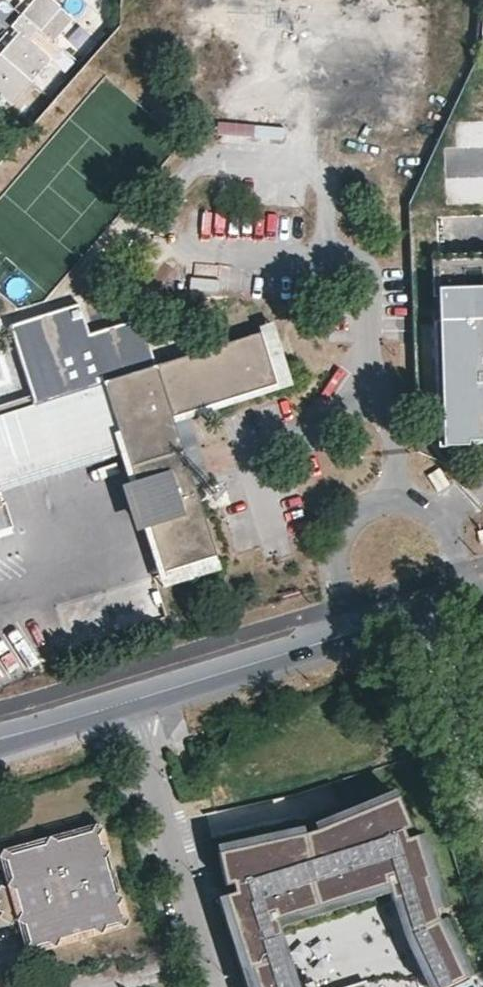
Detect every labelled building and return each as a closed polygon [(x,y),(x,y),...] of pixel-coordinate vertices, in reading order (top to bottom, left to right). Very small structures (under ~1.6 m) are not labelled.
[(20,15),(38,30),(52,42),(74,19),(56,3),(59,0),(33,0),(20,15)] [(20,15),(11,25),(18,32),(0,53),(32,81),(51,58),(31,39),(38,30),(20,15)] [(0,53),(0,93),(12,104),(32,81),(0,53)] [(435,254),(437,320),(482,319),(482,253),(435,254)] [(103,382),(157,366),(141,317),(90,334),(80,303),(10,325),(33,395),(0,405),(0,415),(103,382)] [(437,320),(440,430),(445,431),(446,441),(456,441),(456,446),(471,446),(471,443),(475,444),(475,448),(482,445),(482,319),(437,320)] [(277,384),(185,413),(206,481),(210,480),(190,418),(294,385),(274,322),(259,327),(261,333),(277,384)] [(261,333),(157,366),(103,382),(123,444),(164,572),(217,555),(195,485),(173,417),(185,413),(277,384),(261,333)] [(123,444),(103,382),(0,415),(0,484),(123,444)] [(206,481),(185,413),(173,417),(195,485),(206,481)] [(440,446),(456,446),(456,441),(446,441),(445,431),(440,430),(440,446)] [(217,555),(164,572),(169,586),(222,569),(217,555)] [(267,924),(384,886),(386,894),(388,894),(396,891),(405,918),(433,909),(433,908),(424,880),(427,879),(414,837),(399,842),(396,833),(408,828),(395,798),(315,831),(316,834),(303,838),(302,836),(216,854),(224,886),(236,884),(238,892),(215,899),(243,986),(286,986),(267,924)] [(102,828),(94,825),(90,833),(81,835),(72,831),(68,838),(58,842),(50,837),(45,846),(36,848),(28,844),(24,852),(12,855),(3,849),(0,854),(0,857),(7,862),(12,877),(6,886),(15,889),(22,913),(17,919),(25,924),(29,940),(26,950),(32,953),(36,946),(48,943),(55,947),(61,938),(70,936),(79,941),(82,932),(94,930),(101,934),(106,926),(118,923),(125,927),(129,920),(121,915),(118,905),(122,897),(114,893),(112,883),(116,874),(108,870),(105,859),(109,852),(101,847),(98,835),(102,828)] [(424,880),(433,908),(444,905),(422,834),(414,837),(427,879),(424,880)] [(280,942),(281,942),(277,928),(386,894),(384,886),(267,924),(286,986),(295,986),(280,942)] [(388,894),(403,939),(426,986),(435,986),(410,935),(443,919),(433,909),(405,918),(396,891),(388,894)] [(435,986),(445,986),(470,975),(443,919),(410,935),(435,986)]
